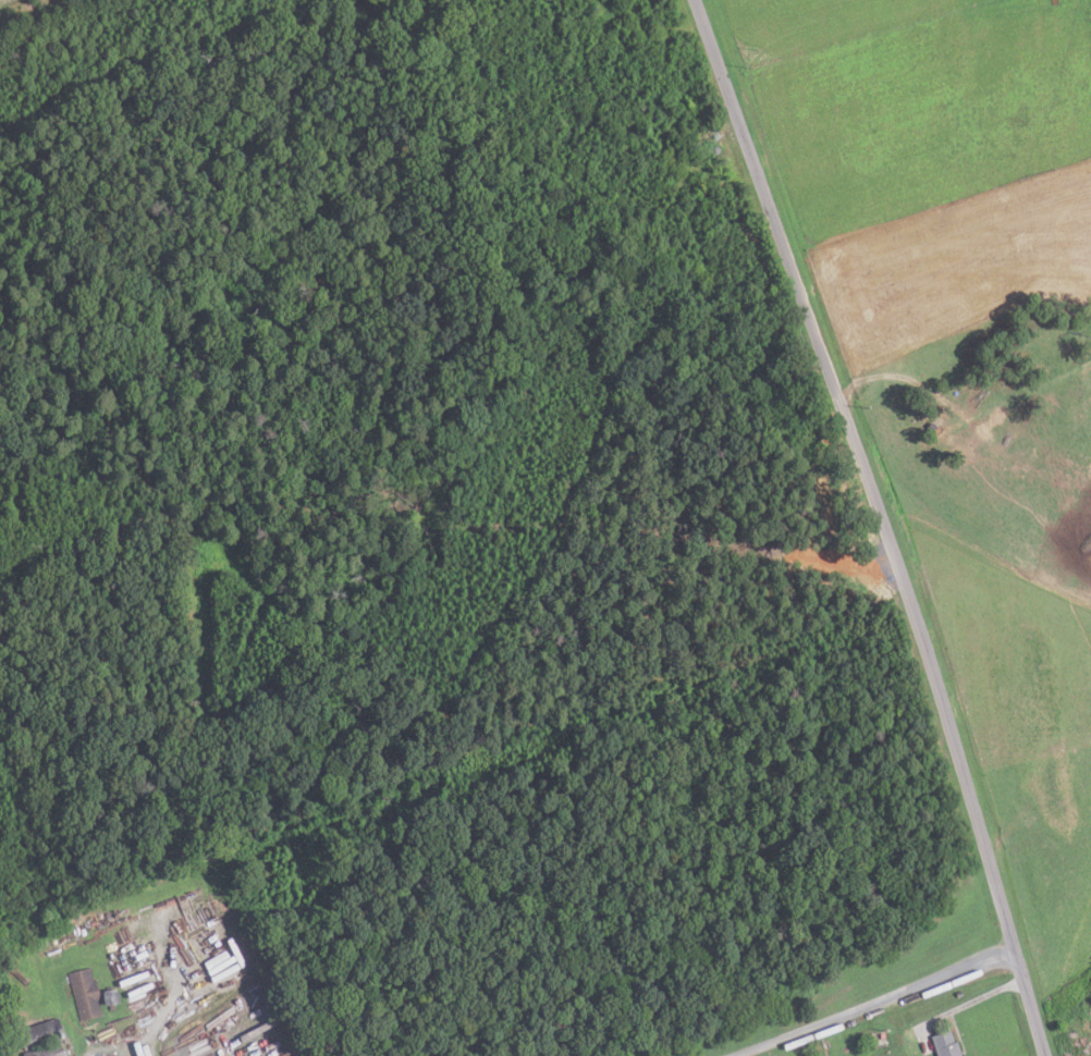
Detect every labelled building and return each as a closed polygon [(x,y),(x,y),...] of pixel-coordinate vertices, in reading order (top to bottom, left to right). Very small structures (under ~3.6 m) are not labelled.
[(81,1021),(103,1015),(100,1003),(102,1003),(96,979),(94,980),(90,968),(69,973),(81,1021)] [(106,991),(107,1006),(121,1004),(119,989),(106,991)] [(65,1035),(25,1048),(20,1031),(60,1018),(65,1035)] [(955,1041),(953,1042),(949,1030),(931,1035),(937,1055),(960,1055),(955,1041)] [(61,1041),(67,1055),(25,1055),(24,1053),(61,1041)]
